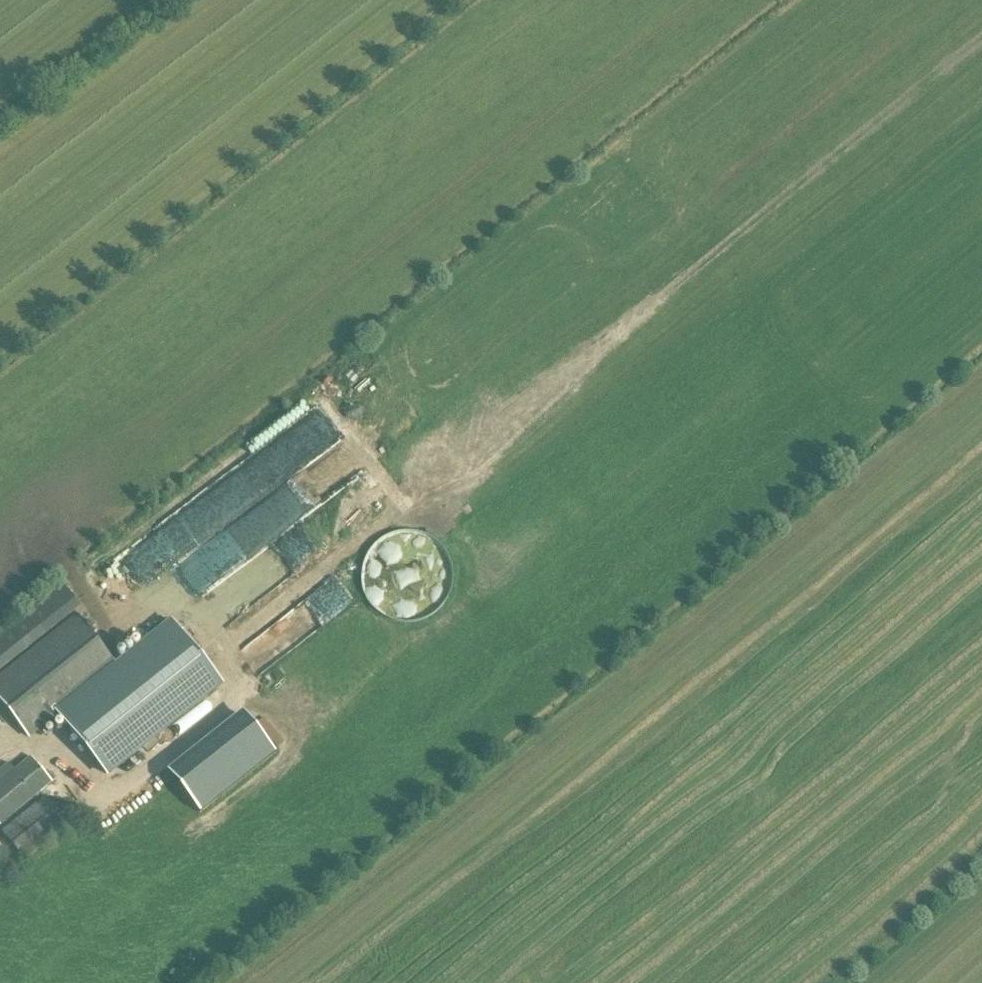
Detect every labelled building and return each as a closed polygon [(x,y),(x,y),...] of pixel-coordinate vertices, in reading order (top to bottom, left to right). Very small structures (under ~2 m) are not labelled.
[(58,626),(81,607),(63,585),(0,636),(0,672),(58,626)] [(0,679),(0,701),(30,738),(58,715),(108,778),(224,686),(171,619),(114,664),(77,617),(0,679)] [(31,756),(15,770),(9,762),(0,770),(0,824),(1,825),(53,781),(31,756)] [(24,861),(69,827),(48,799),(3,833),(24,861)]
